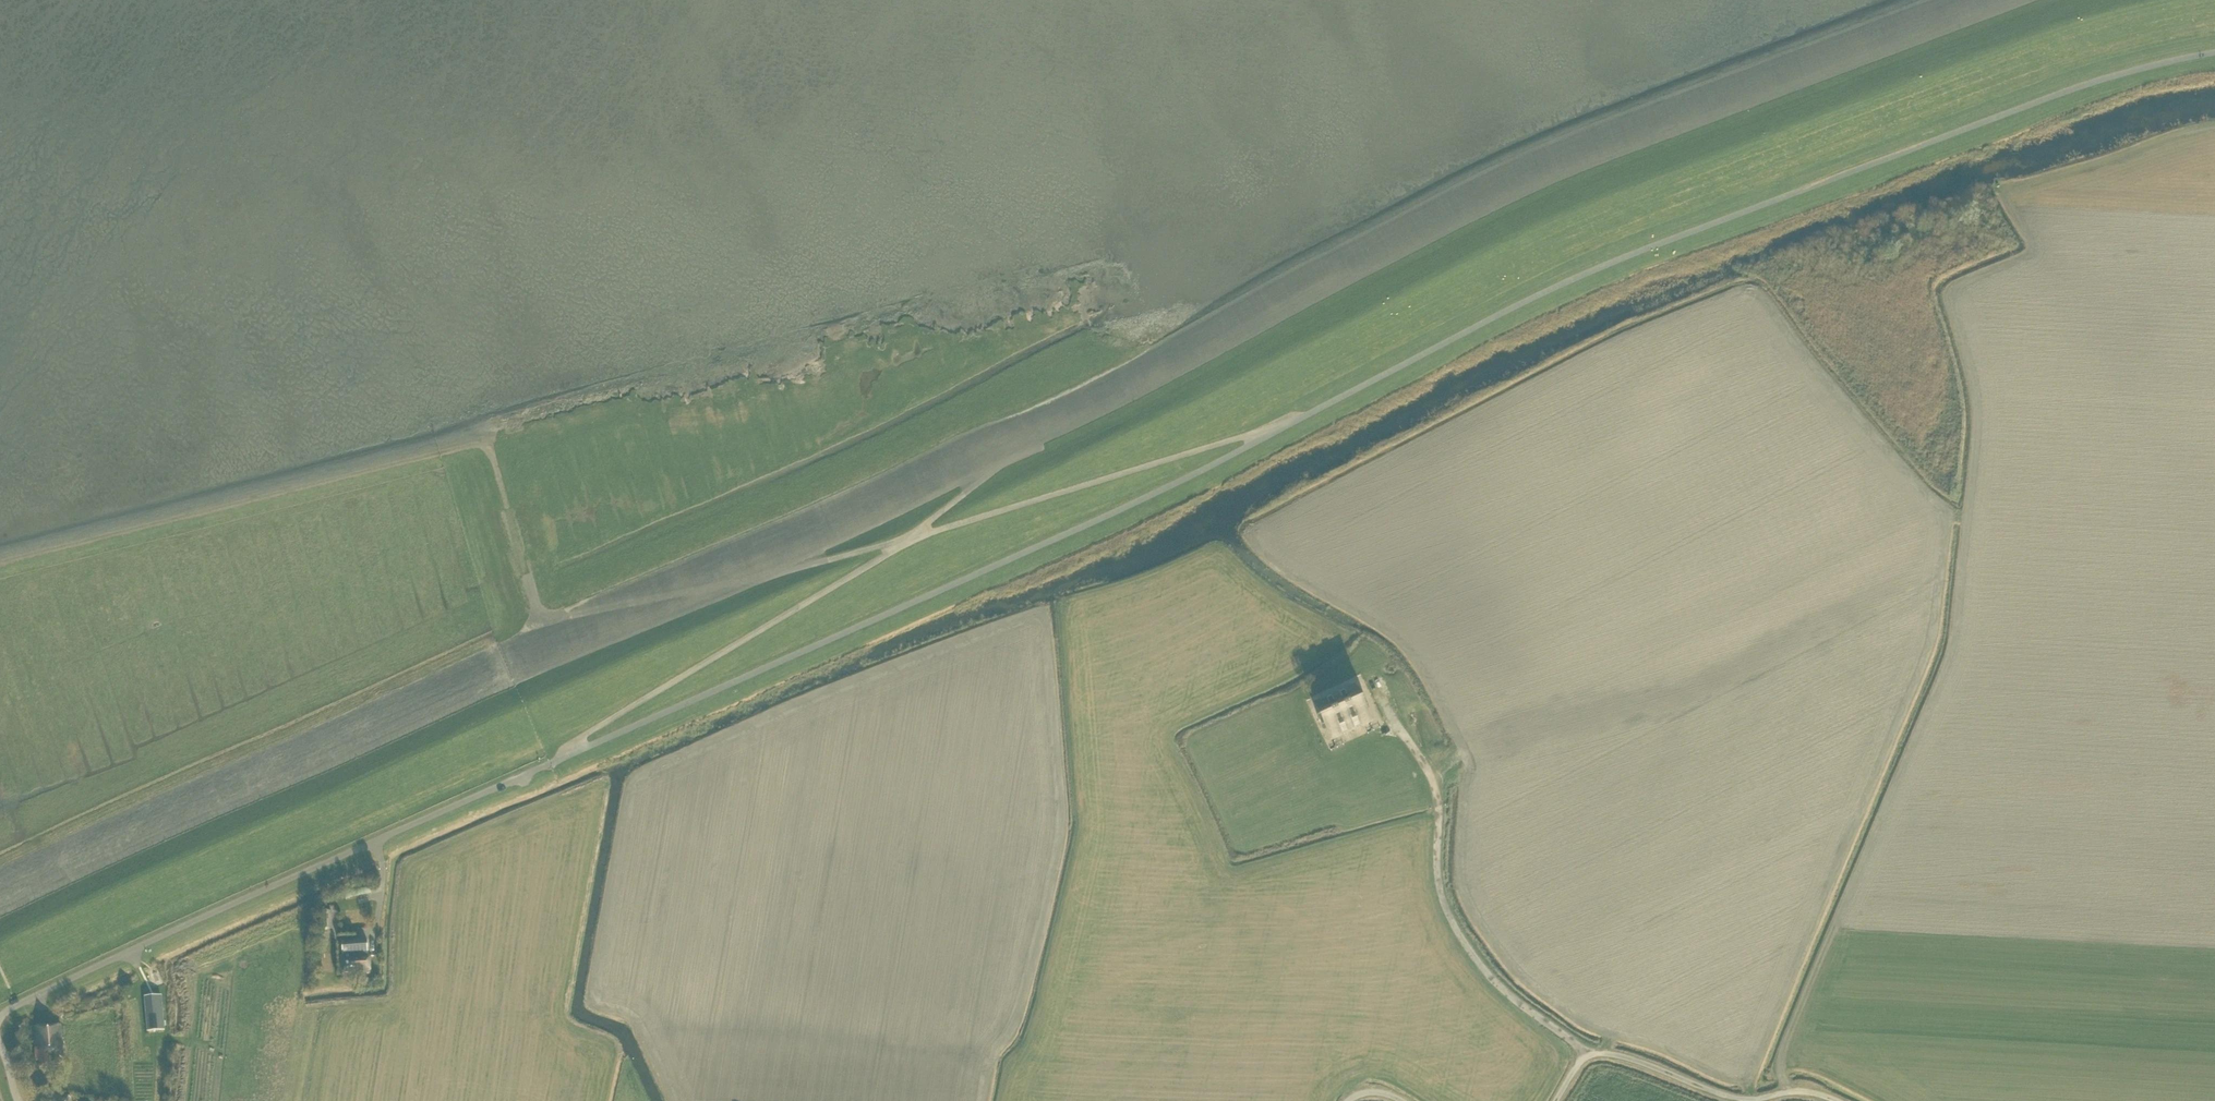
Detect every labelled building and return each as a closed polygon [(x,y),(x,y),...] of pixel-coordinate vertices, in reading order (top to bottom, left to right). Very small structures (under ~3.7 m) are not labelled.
[(1354,687),(1317,704),(1323,717),(1319,719),(1323,729),(1328,727),(1334,739),(1371,722),(1365,710),(1369,708),(1365,698),(1360,700),(1354,687)] [(359,896),(360,898),(372,895),(370,886),(345,893),(347,900),(359,896)] [(332,912),(321,913),(321,930),(332,930),(332,912)] [(370,973),(369,957),(368,958),(367,941),(342,943),(342,956),(344,956),(344,960),(342,960),(343,974),(355,973),(355,974),(370,973)] [(145,998),(148,1032),(164,1031),(161,997),(145,998)] [(36,1061),(40,1061),(40,1068),(52,1067),(60,1066),(59,1059),(63,1058),(61,1026),(34,1028),(36,1049),(35,1049),(36,1061)]
